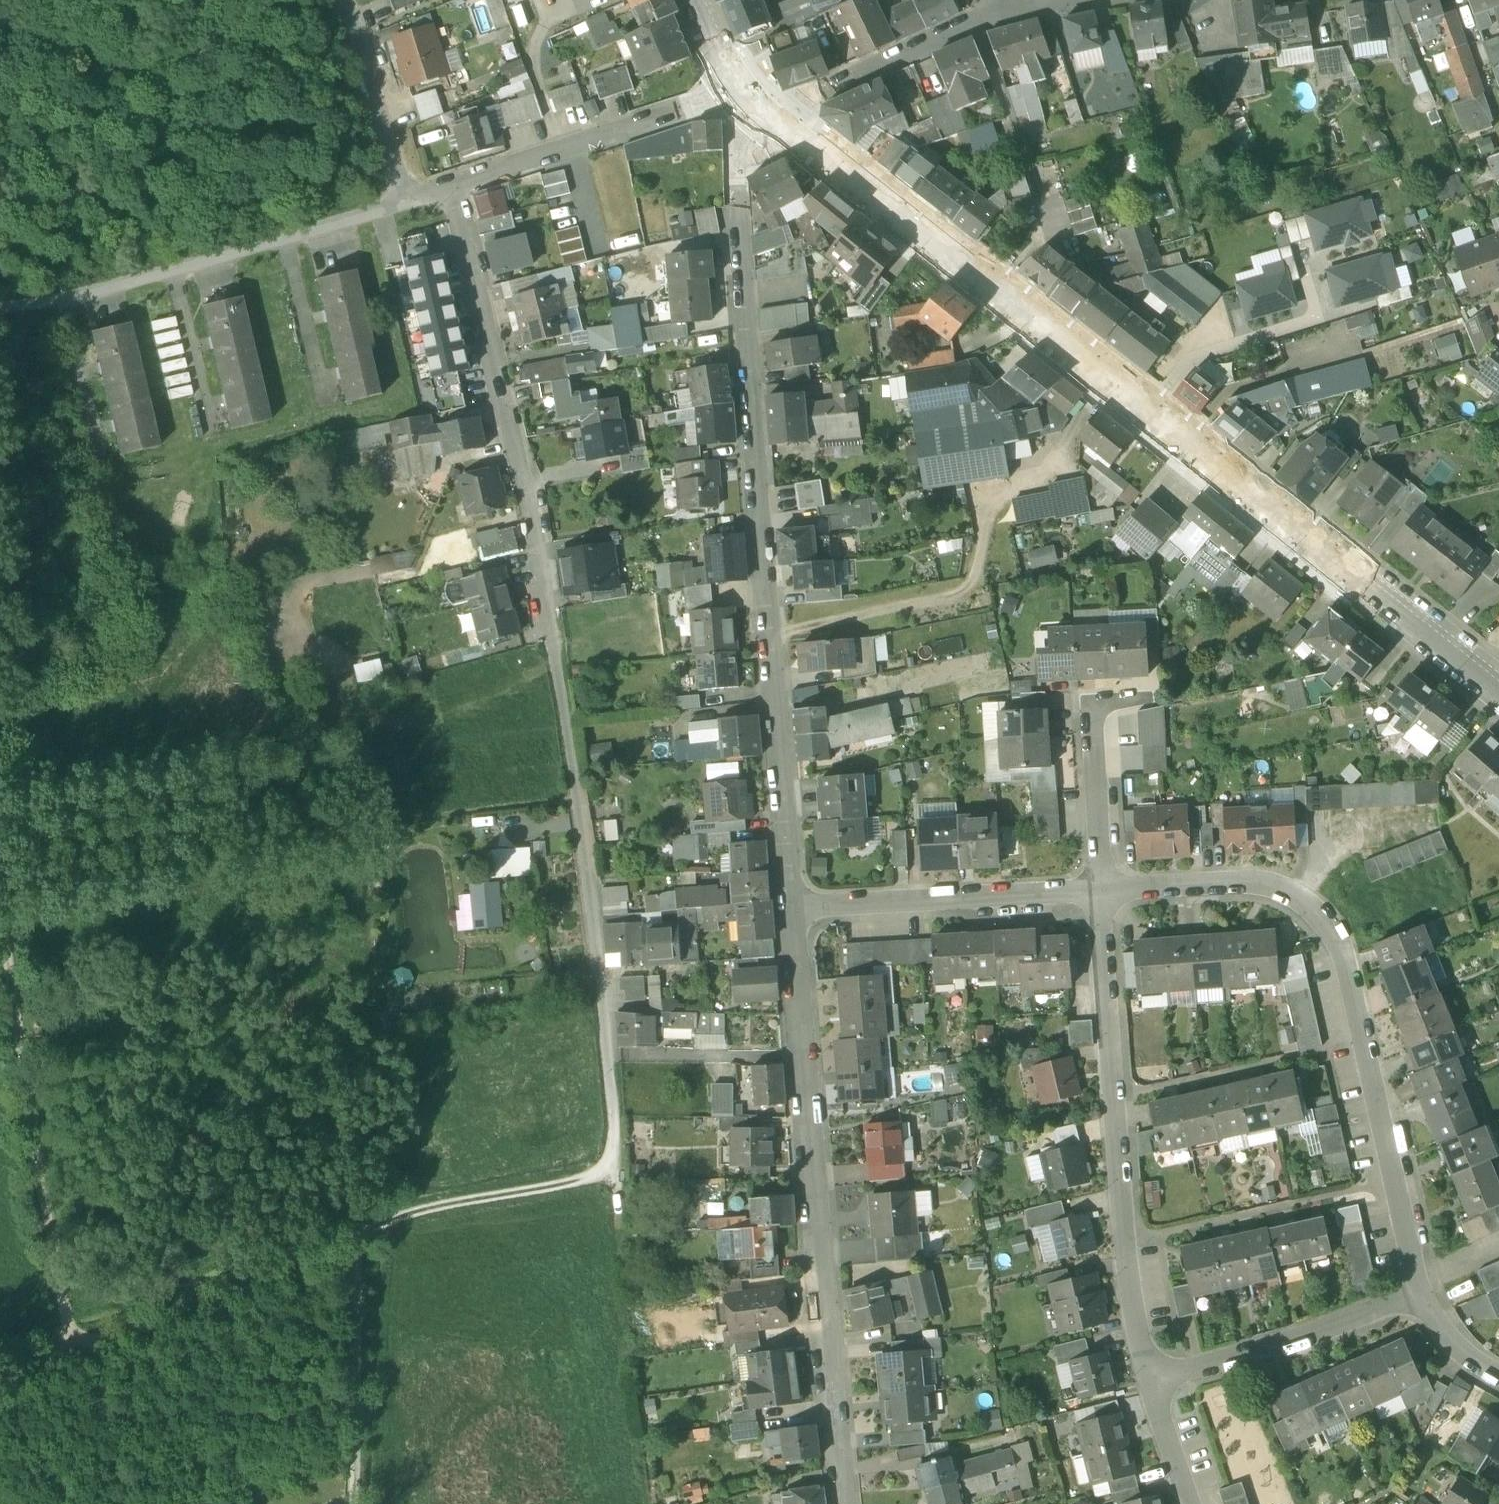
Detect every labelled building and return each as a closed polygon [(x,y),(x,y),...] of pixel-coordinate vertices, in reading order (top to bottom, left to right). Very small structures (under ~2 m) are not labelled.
[(395,13),(426,0),(390,0),(395,13)] [(634,11),(657,0),(629,0),(634,11)] [(672,0),(657,0),(634,11),(633,11),(633,12),(642,31),(656,26),(673,17),(679,13),(672,0)] [(762,0),(730,0),(723,3),(736,37),(746,34),(748,40),(774,29),(762,0)] [(791,31),(804,26),(803,24),(807,22),(825,14),(836,9),(845,6),(843,0),(793,0),(780,5),(791,31)] [(860,60),(895,44),(882,17),(874,0),(861,0),(845,6),(836,9),(845,28),(860,60)] [(882,17),(891,12),(885,0),(874,0),(882,17)] [(914,1),(927,29),(959,14),(952,0),(917,0),(914,1)] [(1249,98),(1266,95),(1261,62),(1277,59),(1279,59),(1278,53),(1276,40),(1272,12),(1270,0),(1241,0),(1238,3),(1236,3),(1241,39),(1245,39),(1250,53),(1232,56),(1249,98)] [(1394,4),(1403,26),(1414,22),(1406,0),(1393,0),(1394,4)] [(1445,22),(1446,22),(1444,15),(1439,0),(1406,0),(1414,22),(1415,26),(1416,26),(1431,21),(1433,26),(1435,26),(1445,22)] [(1474,15),(1486,11),(1498,6),(1498,0),(1469,0),(1474,15)] [(895,44),(927,29),(914,1),(906,5),(891,12),(882,17),(895,44)] [(1156,50),(1156,55),(1168,54),(1167,43),(1168,43),(1162,3),(1130,7),(1136,53),(1139,52),(1156,50)] [(1348,8),(1353,47),(1386,42),(1387,42),(1386,30),(1382,5),(1382,3),(1348,8)] [(1404,28),(1403,26),(1394,4),(1382,5),(1386,30),(1404,28)] [(1272,12),(1276,40),(1311,35),(1307,6),(1272,12)] [(1486,11),(1488,16),(1495,14),(1498,26),(1498,6),(1486,11)] [(825,14),(833,33),(845,28),(836,9),(825,14)] [(610,11),(605,13),(587,21),(588,24),(575,30),(579,39),(555,49),(563,66),(571,62),(600,50),(617,42),(619,41),(620,41),(618,36),(611,23),(610,24),(607,17),(612,15),(610,11)] [(1491,23),(1488,16),(1486,11),(1474,15),(1478,27),(1491,23)] [(1451,43),(1454,50),(1465,46),(1453,12),(1444,15),(1446,22),(1445,22),(1453,43),(1451,43)] [(1064,21),(1072,56),(1074,55),(1102,49),(1103,48),(1099,30),(1095,13),(1064,21)] [(628,38),(636,58),(682,39),(674,19),(628,38)] [(1013,27),(1026,66),(1037,63),(1050,59),(1043,34),(1039,20),(1013,27)] [(1171,26),(1183,55),(1194,51),(1182,21),(1171,26)] [(1439,38),(1435,26),(1433,26),(1431,21),(1416,26),(1422,43),(1439,38)] [(791,31),(783,34),(791,56),(816,47),(807,22),(803,24),(804,26),(791,31)] [(1002,73),(1017,68),(1026,66),(1013,27),(988,35),(1002,73)] [(1103,48),(1102,49),(1103,54),(1121,50),(1112,27),(1099,30),(1103,48)] [(395,40),(410,87),(448,75),(442,55),(433,28),(395,40)] [(1388,55),(1389,60),(1403,58),(1415,56),(1404,28),(1386,30),(1387,42),(1386,42),(1388,55)] [(1043,34),(1050,59),(1062,55),(1054,31),(1043,34)] [(772,52),(775,62),(791,56),(783,34),(767,40),(772,52)] [(1313,47),(1311,35),(1276,40),(1278,53),(1313,47)] [(636,58),(628,38),(620,41),(619,41),(617,42),(626,62),(636,58)] [(691,59),(682,39),(636,58),(645,78),(691,59)] [(934,57),(951,96),(980,84),(991,79),(974,40),(934,57)] [(1494,70),(1498,68),(1498,42),(1494,44),(1492,40),(1484,43),(1494,70)] [(1355,59),(1388,55),(1386,42),(1353,47),(1355,59)] [(775,62),(786,90),(828,74),(818,46),(816,47),(791,56),(775,62)] [(1466,46),(1465,46),(1454,50),(1447,53),(1464,101),(1452,105),(1462,134),(1477,129),(1479,134),(1493,128),(1492,124),(1494,123),(1466,46)] [(1314,52),(1313,47),(1278,53),(1279,59),(1277,59),(1278,69),(1315,63),(1314,52)] [(1343,47),(1328,50),(1332,75),(1333,75),(1334,81),(1356,77),(1343,47)] [(458,49),(442,55),(448,75),(464,70),(458,49)] [(1106,67),(1103,54),(1102,49),(1074,55),(1078,74),(1106,67)] [(1106,67),(1108,76),(1129,71),(1121,50),(1103,54),(1106,67)] [(1157,61),(1156,55),(1156,50),(1139,52),(1140,63),(1157,61)] [(1317,77),(1332,75),(1328,50),(1314,52),(1315,63),(1317,77)] [(1223,95),(1226,102),(1249,98),(1232,56),(1198,61),(1213,99),(1223,95)] [(1403,58),(1410,75),(1421,71),(1415,56),(1403,58)] [(522,59),(500,69),(506,83),(510,82),(528,73),(522,59)] [(1044,81),(1037,63),(1026,66),(1033,84),(1044,81)] [(1033,84),(1026,66),(1017,68),(1022,85),(1023,87),(1033,84)] [(616,71),(620,83),(631,79),(628,68),(616,71)] [(889,78),(894,89),(899,86),(915,79),(910,68),(889,78)] [(616,71),(605,75),(612,98),(624,94),(620,83),(616,71)] [(1429,92),(1421,71),(1410,75),(1419,96),(1429,92)] [(530,80),(528,73),(510,82),(512,87),(523,83),(530,80)] [(448,75),(410,87),(414,98),(436,90),(438,95),(453,90),(448,75)] [(601,101),(612,98),(605,75),(593,79),(599,98),(601,101)] [(635,90),(631,79),(620,83),(624,94),(635,90)] [(899,86),(908,106),(924,98),(915,79),(899,86)] [(883,81),(858,92),(875,127),(892,120),(899,116),(897,111),(883,81)] [(523,83),(512,87),(498,93),(501,101),(527,91),(523,83)] [(988,101),(980,84),(951,96),(958,114),(961,112),(988,101)] [(1028,115),(1031,123),(1044,118),(1033,84),(1023,87),(1022,85),(1006,91),(1015,119),(1028,115)] [(579,85),(548,94),(554,115),(586,105),(585,104),(579,85)] [(414,98),(422,122),(444,115),(438,95),(436,90),(414,98)] [(867,131),(875,127),(858,92),(823,108),(822,119),(856,145),(867,131)] [(506,130),(543,119),(535,95),(498,107),(505,128),(506,130)] [(993,124),(969,132),(961,112),(958,114),(951,96),(928,106),(934,119),(943,140),(958,135),(967,133),(975,155),(1001,146),(993,124)] [(928,106),(924,98),(908,106),(918,126),(934,119),(928,106)] [(1065,104),(1072,125),(1085,121),(1077,100),(1065,104)] [(585,104),(592,119),(599,115),(592,101),(585,104)] [(505,128),(498,107),(486,110),(488,115),(493,132),(499,130),(505,128)] [(901,109),(897,111),(899,116),(892,120),(897,130),(901,134),(910,130),(901,109)] [(453,124),(463,158),(504,147),(499,130),(493,132),(488,115),(453,124)] [(1259,148),(1244,118),(1228,126),(1243,155),(1259,148)] [(897,141),(913,150),(943,140),(934,119),(918,126),(910,130),(901,134),(897,130),(892,120),(875,127),(883,132),(897,141)] [(697,151),(697,153),(724,152),(723,122),(695,123),(697,151)] [(626,146),(628,161),(697,153),(697,151),(695,123),(626,146)] [(1371,134),(1380,130),(1378,126),(1363,132),(1372,153),(1378,151),(1371,134)] [(867,131),(856,145),(867,154),(883,132),(875,127),(867,131)] [(1378,151),(1381,156),(1390,153),(1380,130),(1371,134),(1378,151)] [(967,151),(972,156),(975,155),(967,133),(958,135),(964,152),(967,151)] [(1491,137),(1477,143),(1482,156),(1496,151),(1491,137)] [(879,164),(893,175),(913,150),(897,141),(890,150),(879,164)] [(874,159),(879,164),(890,150),(885,145),(874,159)] [(927,147),(920,156),(936,169),(937,167),(944,160),(927,147)] [(893,175),(918,194),(936,169),(920,156),(913,150),(893,175)] [(947,158),(953,162),(972,156),(967,151),(964,152),(947,158)] [(1124,155),(1127,174),(1140,172),(1136,153),(1124,155)] [(1498,183),(1498,156),(1490,159),(1493,168),(1494,168),(1498,183)] [(767,218),(805,199),(806,198),(802,190),(789,166),(783,163),(749,180),(767,218)] [(918,194),(954,223),(974,196),(937,167),(936,169),(918,194)] [(1465,178),(1471,193),(1498,183),(1494,168),(1493,168),(1465,178)] [(542,176),(545,187),(568,182),(565,170),(542,176)] [(1466,195),(1459,175),(1443,180),(1446,188),(1437,191),(1441,203),(1466,195)] [(1006,190),(1010,203),(1031,197),(1025,177),(1004,185),(1006,190)] [(813,179),(802,190),(806,198),(805,199),(807,202),(823,187),(823,186),(813,179)] [(571,193),(568,182),(545,187),(548,199),(571,193)] [(509,214),(501,186),(475,195),(482,221),(482,222),(488,220),(509,214)] [(823,187),(807,202),(816,220),(841,241),(842,241),(862,219),(863,219),(823,186),(823,187)] [(1006,190),(987,204),(999,213),(1010,203),(1006,190)] [(1161,192),(1144,196),(1147,208),(1163,204),(1161,192)] [(954,223),(979,241),(999,213),(987,204),(975,195),(974,196),(954,223)] [(1072,226),(1076,237),(1099,230),(1095,219),(1088,196),(1065,203),(1072,226)] [(1035,210),(1031,197),(1010,203),(1014,216),(1035,210)] [(830,247),(816,220),(807,202),(805,199),(767,218),(773,232),(752,239),(754,258),(755,258),(801,241),(805,259),(806,259),(830,247)] [(1314,239),(1317,251),(1371,235),(1368,224),(1376,221),(1370,202),(1362,204),(1361,201),(1307,216),(1314,239)] [(1010,203),(999,213),(1012,223),(1014,216),(1010,203)] [(697,226),(700,238),(719,234),(714,207),(694,211),(694,212),(697,226)] [(679,214),(682,229),(697,226),(694,212),(679,214)] [(489,226),(513,221),(511,214),(509,214),(488,220),(489,226)] [(1307,216),(1284,223),(1291,246),(1314,239),(1307,216)] [(868,289),(869,290),(880,277),(898,254),(882,241),(880,244),(866,232),(871,226),(862,219),(842,241),(841,241),(832,252),(828,256),(868,289)] [(489,226),(488,220),(482,222),(482,221),(477,222),(480,236),(486,235),(505,231),(515,228),(513,221),(489,226)] [(1128,256),(1131,264),(1136,280),(1145,277),(1164,272),(1184,266),(1180,254),(1160,259),(1156,248),(1148,222),(1120,231),(1128,256)] [(700,238),(697,226),(682,229),(671,231),(674,244),(700,238)] [(556,234),(559,245),(582,240),(579,228),(556,234)] [(1452,235),(1458,252),(1477,245),(1471,228),(1452,235)] [(486,235),(489,248),(508,243),(505,231),(486,235)] [(399,242),(402,254),(429,247),(427,235),(399,242)] [(508,243),(489,248),(496,274),(534,265),(528,238),(508,243)] [(1487,242),(1498,275),(1498,238),(1487,242)] [(559,245),(562,257),(585,251),(582,240),(559,245)] [(755,258),(757,282),(808,274),(806,259),(805,259),(801,241),(755,258)] [(1498,287),(1498,275),(1487,242),(1477,245),(1458,252),(1455,253),(1471,297),(1498,287)] [(1417,243),(1402,250),(1409,265),(1424,258),(1417,243)] [(1279,250),(1283,264),(1289,284),(1301,281),(1291,246),(1279,250)] [(405,266),(407,265),(432,259),(429,247),(402,254),(405,266)] [(1019,273),(1048,296),(1072,266),(1063,259),(1064,258),(1056,251),(1055,253),(1052,250),(1049,248),(1024,267),(1019,273)] [(1235,276),(1238,286),(1266,278),(1264,271),(1282,265),(1281,265),(1283,264),(1279,250),(1251,258),(1255,270),(1235,276)] [(588,263),(585,251),(562,257),(565,269),(588,263)] [(667,258),(670,285),(705,281),(712,281),(709,254),(667,258)] [(1389,255),(1327,273),(1337,308),(1375,297),(1399,290),(1389,255)] [(432,259),(407,265),(413,288),(450,279),(445,256),(432,259)] [(588,263),(572,268),(576,283),(606,276),(603,260),(588,263)] [(1101,290),(1136,280),(1131,264),(1099,274),(1090,281),(1101,290)] [(1238,286),(1248,320),(1296,307),(1289,284),(1283,264),(1281,265),(1282,265),(1264,271),(1266,278),(1238,286)] [(1048,296),(1056,302),(1079,272),(1072,266),(1048,296)] [(1221,295),(1184,266),(1164,272),(1145,277),(1148,289),(1152,292),(1170,306),(1195,327),(1221,295)] [(537,277),(540,291),(560,286),(560,287),(574,283),(576,283),(572,268),(559,271),(537,277)] [(315,279),(331,345),(367,337),(351,270),(315,279)] [(1056,302),(1078,320),(1101,290),(1090,281),(1079,272),(1056,302)] [(540,291),(537,277),(503,285),(506,301),(514,299),(513,298),(540,291)] [(856,304),(870,315),(891,286),(880,277),(869,290),(868,289),(856,304)] [(1136,280),(1101,290),(1108,295),(1124,290),(1126,293),(1130,294),(1148,289),(1145,277),(1136,280)] [(413,288),(418,311),(456,302),(450,279),(413,288)] [(670,285),(674,326),(683,325),(709,322),(705,281),(670,285)] [(560,287),(566,310),(578,308),(580,307),(574,283),(560,287)] [(517,312),(519,322),(566,310),(560,287),(560,286),(540,291),(513,298),(514,299),(506,301),(510,314),(517,312)] [(1375,297),(1379,308),(1413,298),(1410,286),(1399,290),(1375,297)] [(945,287),(930,306),(920,318),(927,324),(951,343),(977,311),(945,287)] [(1228,311),(1243,307),(1238,289),(1224,292),(1228,311)] [(1130,312),(1108,295),(1101,290),(1078,320),(1106,342),(1130,312)] [(1162,316),(1170,306),(1152,292),(1144,303),(1162,316)] [(201,306),(217,372),(253,364),(237,297),(201,306)] [(418,311),(423,333),(461,324),(456,302),(418,311)] [(808,304),(796,306),(798,328),(810,326),(808,304)] [(648,306),(637,308),(640,325),(651,323),(648,306)] [(791,329),(798,328),(796,306),(759,312),(759,313),(761,334),(761,333),(791,329)] [(898,329),(927,324),(920,318),(930,306),(895,311),(898,329)] [(584,332),(578,308),(566,310),(572,333),(584,332)] [(614,327),(618,350),(619,350),(642,346),(643,346),(640,325),(637,308),(612,312),(614,327)] [(519,322),(522,332),(525,346),(526,347),(559,338),(572,335),(572,333),(566,310),(519,322)] [(1465,325),(1478,359),(1490,343),(1493,339),(1483,311),(1465,325)] [(1171,345),(1130,312),(1106,342),(1148,374),(1171,345)] [(1349,332),(1356,329),(1376,323),(1372,312),(1345,320),(1349,332)] [(176,319),(152,324),(154,334),(178,328),(176,319)] [(1380,336),(1376,323),(1356,329),(1361,342),(1380,336)] [(91,333),(106,398),(141,390),(125,324),(91,333)] [(423,333),(429,356),(466,347),(461,324),(423,333)] [(650,330),(652,344),(684,339),(683,325),(674,326),(650,330)] [(817,325),(810,326),(798,328),(791,329),(793,341),(810,339),(819,337),(817,325)] [(591,341),(593,354),(595,354),(618,350),(614,327),(599,330),(600,338),(591,340),(591,341)] [(584,332),(572,333),(572,335),(574,345),(591,341),(591,340),(600,338),(599,330),(584,332)] [(179,332),(155,338),(158,348),(181,342),(179,332)] [(518,347),(525,346),(522,332),(514,334),(518,347)] [(559,338),(560,347),(574,345),(572,335),(559,338)] [(1455,335),(1434,342),(1440,361),(1450,358),(1451,363),(1463,359),(1455,335)] [(381,395),(367,337),(331,345),(345,403),(381,395)] [(810,339),(814,366),(823,365),(819,337),(810,339)] [(768,345),(773,373),(787,371),(808,367),(814,366),(810,339),(793,341),(768,345)] [(574,345),(576,356),(593,354),(591,341),(574,345)] [(1477,379),(1478,378),(1481,375),(1480,375),(1498,351),(1490,343),(1478,359),(1475,359),(1458,364),(1477,379)] [(182,346),(159,351),(161,361),(185,355),(182,346)] [(619,350),(620,358),(643,354),(642,346),(619,350)] [(434,378),(434,379),(459,373),(472,370),(466,347),(429,356),(434,378)] [(1498,395),(1498,351),(1480,375),(1481,375),(1497,388),(1494,391),(1498,395)] [(908,366),(910,374),(948,368),(956,366),(954,352),(903,360),(904,366),(908,366)] [(533,386),(552,383),(570,380),(570,375),(597,371),(595,354),(593,354),(576,356),(567,358),(568,360),(557,362),(520,369),(523,382),(533,381),(533,386)] [(1004,380),(1034,405),(1035,404),(1062,380),(1032,356),(1004,380)] [(186,359),(162,365),(164,375),(188,369),(186,359)] [(1313,374),(1315,382),(1352,372),(1351,367),(1366,362),(1366,359),(1313,374)] [(913,414),(957,407),(961,398),(960,390),(975,388),(984,380),(969,361),(956,366),(948,368),(910,374),(907,375),(913,414)] [(873,362),(856,364),(857,377),(874,376),(873,362)] [(1353,372),(1358,391),(1373,387),(1366,362),(1351,367),(1352,372),(1353,372)] [(1199,367),(1196,370),(1220,388),(1232,381),(1209,363),(1199,367)] [(267,422),(253,364),(217,372),(231,430),(267,422)] [(695,410),(698,409),(734,404),(728,365),(688,371),(691,389),(695,410)] [(787,371),(789,384),(811,382),(808,367),(787,371)] [(1199,415),(1220,388),(1196,370),(1175,396),(1199,415)] [(189,372),(165,378),(167,388),(191,382),(189,372)] [(1301,394),(1306,405),(1315,402),(1348,394),(1358,391),(1353,372),(1352,372),(1315,382),(1310,383),(1312,390),(1301,394)] [(432,378),(435,391),(462,385),(459,373),(434,379),(434,378),(432,378)] [(1313,374),(1294,380),(1301,394),(1312,390),(1310,383),(1315,382),(1313,374)] [(913,414),(907,375),(891,377),(898,425),(914,423),(913,414)] [(1478,378),(1494,391),(1497,388),(1481,375),(1478,378)] [(1487,400),(1494,391),(1478,378),(1477,379),(1471,387),(1487,400)] [(573,395),(570,380),(552,383),(555,397),(558,418),(581,414),(584,429),(622,422),(619,399),(592,404),(583,405),(581,393),(573,395)] [(993,389),(984,380),(975,388),(960,390),(961,398),(957,407),(978,403),(977,402),(993,389)] [(1004,380),(993,389),(1013,414),(1037,409),(1035,404),(1034,405),(1004,380)] [(1037,409),(1044,436),(1062,432),(1066,425),(1065,425),(1064,417),(1081,395),(1062,380),(1035,404),(1037,409)] [(1306,405),(1301,394),(1294,380),(1229,401),(1233,407),(1237,404),(1245,409),(1268,401),(1274,415),(1290,410),(1297,408),(1306,405)] [(836,403),(837,416),(843,415),(860,413),(861,413),(854,382),(833,384),(836,403)] [(533,386),(535,400),(555,397),(552,383),(533,386)] [(435,391),(437,402),(464,396),(462,385),(435,391)] [(192,386),(168,392),(171,401),(194,396),(192,386)] [(695,410),(691,389),(677,392),(680,412),(695,410)] [(992,418),(1013,414),(993,389),(977,402),(978,403),(992,418)] [(155,449),(141,390),(106,398),(121,457),(155,449)] [(590,392),(581,393),(583,405),(592,404),(590,392)] [(768,398),(770,422),(807,419),(837,416),(836,403),(806,406),(806,395),(768,398)] [(437,402),(440,415),(467,408),(464,396),(437,402)] [(1268,401),(1245,409),(1258,420),(1274,415),(1268,401)] [(1297,408),(1302,422),(1319,417),(1315,402),(1306,405),(1297,408)] [(992,418),(978,403),(957,407),(913,414),(914,423),(915,433),(918,447),(921,468),(924,492),(1010,477),(1007,460),(1005,445),(1005,444),(999,446),(992,418)] [(737,442),(734,404),(698,409),(698,418),(700,447),(737,442)] [(1213,426),(1234,442),(1258,420),(1245,409),(1237,404),(1233,407),(1213,426)] [(1302,422),(1297,408),(1290,410),(1297,423),(1302,422)] [(667,414),(668,426),(686,423),(685,420),(698,418),(698,409),(695,410),(680,412),(667,414)] [(992,418),(999,446),(1005,444),(1005,445),(1030,440),(1044,437),(1044,436),(1037,409),(1013,414),(992,418)] [(1297,423),(1290,410),(1274,415),(1258,420),(1278,436),(1298,424),(1297,423)] [(1077,439),(1112,466),(1134,438),(1100,411),(1077,439)] [(826,438),(827,442),(862,439),(860,413),(843,415),(843,424),(849,423),(850,436),(826,438)] [(668,426),(667,414),(649,417),(650,429),(668,426)] [(807,419),(809,435),(826,433),(826,438),(850,436),(849,423),(843,424),(843,415),(837,416),(807,419)] [(393,436),(396,451),(436,443),(433,427),(431,417),(420,419),(391,425),(393,436)] [(445,441),(447,455),(484,448),(488,445),(485,435),(481,434),(478,418),(433,427),(436,443),(445,441)] [(700,447),(698,418),(685,420),(686,423),(688,447),(700,447)] [(772,447),(809,444),(809,435),(807,419),(770,422),(772,447)] [(1278,436),(1258,420),(1234,442),(1254,458),(1269,445),(1276,438),(1278,436)] [(627,452),(622,422),(584,429),(590,460),(620,455),(628,454),(627,452)] [(386,437),(393,436),(391,425),(344,434),(346,445),(386,437)] [(1376,431),(1381,446),(1400,441),(1396,426),(1376,431)] [(1330,431),(1319,439),(1333,450),(1341,440),(1330,431)] [(827,442),(826,438),(826,433),(809,435),(809,444),(820,443),(827,442)] [(388,446),(386,437),(346,445),(348,454),(388,446)] [(1278,440),(1276,438),(1269,445),(1271,447),(1276,447),(1279,444),(1278,440)] [(827,442),(820,443),(821,450),(844,448),(845,458),(863,457),(862,439),(827,442)] [(1345,459),(1333,450),(1319,439),(1304,448),(1280,479),(1311,503),(1334,474),(1346,460),(1345,459)] [(1005,445),(1007,460),(1033,456),(1030,440),(1005,445)] [(445,441),(436,443),(396,451),(402,480),(433,474),(435,458),(447,455),(445,441)] [(921,468),(918,447),(905,449),(909,470),(921,468)] [(651,470),(647,448),(627,452),(628,454),(620,455),(623,475),(651,470)] [(1334,474),(1343,481),(1363,457),(1353,449),(1345,459),(1346,460),(1334,474)] [(717,462),(702,462),(702,451),(675,454),(676,466),(694,463),(694,476),(715,474),(718,474),(717,462)] [(1100,482),(1120,498),(1129,486),(1098,461),(1089,473),(1100,482)] [(684,482),(686,511),(718,509),(715,474),(694,476),(694,463),(676,466),(677,483),(684,482)] [(1338,507),(1369,531),(1386,509),(1403,487),(1401,486),(1386,474),(1383,478),(1372,469),(1375,465),(1373,463),(1338,507)] [(462,477),(471,517),(505,509),(496,470),(462,477)] [(1050,487),(1052,494),(1056,516),(1057,520),(1090,514),(1091,513),(1084,480),(1050,487)] [(1399,513),(1401,510),(1417,489),(1406,480),(1401,486),(1403,487),(1386,509),(1395,517),(1399,513)] [(799,511),(818,508),(826,507),(822,481),(795,485),(799,511)] [(1110,510),(1120,498),(1100,482),(1091,495),(1110,510)] [(1140,495),(1129,486),(1120,498),(1131,507),(1140,495)] [(841,491),(843,504),(850,503),(870,500),(867,487),(841,491)] [(1429,498),(1417,489),(1401,510),(1412,518),(1421,507),(1422,508),(1429,498)] [(1018,524),(1056,516),(1052,494),(1014,502),(1018,524)] [(1184,518),(1210,539),(1229,516),(1203,495),(1184,518)] [(879,498),(870,500),(872,514),(881,513),(879,498)] [(870,500),(850,503),(855,529),(874,526),(872,514),(870,500)] [(1118,533),(1150,561),(1157,552),(1163,545),(1169,538),(1177,528),(1177,527),(1146,501),(1118,533)] [(843,504),(826,507),(818,508),(820,519),(829,518),(830,532),(855,529),(850,503),(843,504)] [(1390,546),(1459,600),(1481,573),(1490,561),(1489,561),(1474,549),(1471,552),(1454,538),(1457,535),(1454,533),(1452,536),(1435,523),(1437,520),(1422,508),(1421,507),(1412,518),(1390,546)] [(1090,514),(1092,526),(1116,521),(1114,509),(1110,510),(1091,513),(1090,514)] [(1229,516),(1210,539),(1236,560),(1255,536),(1229,515),(1229,516)] [(1177,528),(1202,549),(1210,539),(1184,518),(1177,527),(1177,528)] [(482,549),(485,562),(520,553),(514,528),(499,532),(503,544),(482,549)] [(1185,552),(1194,559),(1202,549),(1177,528),(1169,538),(1174,542),(1178,546),(1185,552)] [(796,566),(818,564),(816,540),(815,529),(779,532),(782,566),(782,567),(796,566)] [(503,544),(499,532),(474,538),(476,550),(482,549),(503,544)] [(583,538),(585,550),(612,546),(612,547),(620,546),(618,533),(583,538)] [(708,570),(709,584),(711,584),(747,581),(743,536),(705,540),(708,570)] [(830,538),(816,540),(818,564),(832,562),(830,538)] [(1168,549),(1174,542),(1169,538),(1163,545),(1168,549)] [(1233,564),(1236,560),(1210,539),(1202,549),(1228,570),(1233,564)] [(957,540),(938,544),(940,554),(959,550),(957,540)] [(1163,545),(1157,552),(1174,566),(1185,552),(1178,546),(1174,542),(1168,549),(1163,545)] [(561,554),(564,575),(615,567),(612,547),(612,546),(585,550),(561,554)] [(1054,546),(1028,554),(1033,571),(1059,563),(1054,546)] [(1193,560),(1219,581),(1228,570),(1202,549),(1194,559),(1193,560)] [(1492,582),(1498,574),(1498,554),(1496,551),(1489,561),(1490,561),(1481,573),(1492,582)] [(371,561),(374,575),(411,568),(417,552),(371,561)] [(848,560),(832,562),(835,587),(842,587),(850,586),(848,560)] [(1210,592),(1219,581),(1193,560),(1175,586),(1180,590),(1184,592),(1193,579),(1210,592)] [(1259,606),(1278,621),(1303,591),(1285,577),(1287,574),(1270,560),(1255,579),(1250,585),(1252,587),(1265,598),(1259,606)] [(835,587),(832,562),(818,564),(796,566),(798,593),(806,592),(835,590),(835,587)] [(708,570),(690,571),(690,568),(684,569),(684,563),(670,565),(672,590),(673,592),(683,590),(711,586),(711,584),(709,584),(708,570)] [(1222,602),(1230,591),(1244,574),(1233,564),(1228,570),(1219,581),(1210,592),(1222,602)] [(658,591),(672,590),(670,565),(656,566),(658,591)] [(618,587),(615,567),(564,575),(567,596),(591,592),(619,588),(618,587)] [(1246,572),(1244,574),(1230,591),(1241,600),(1245,595),(1252,587),(1250,585),(1255,579),(1246,572)] [(506,573),(486,579),(485,579),(490,595),(490,596),(508,591),(511,591),(506,573)] [(472,600),(490,595),(485,579),(486,579),(485,575),(448,584),(447,588),(447,595),(450,602),(454,606),(472,602),(472,600)] [(591,592),(593,604),(628,599),(626,585),(618,587),(619,588),(591,592)] [(683,590),(686,615),(693,615),(693,612),(713,610),(711,586),(683,590)] [(1173,599),(1180,590),(1175,586),(1168,594),(1173,599)] [(806,592),(807,604),(843,601),(842,587),(835,587),(835,590),(806,592)] [(1245,595),(1259,606),(1265,598),(1252,587),(1245,595)] [(520,634),(508,591),(490,596),(490,595),(472,600),(472,602),(483,644),(520,634)] [(1007,596),(1001,612),(1014,617),(1020,602),(1007,596)] [(697,656),(696,656),(737,653),(733,609),(713,610),(693,612),(693,615),(697,614),(698,629),(694,629),(697,656)] [(1305,642),(1334,666),(1337,662),(1360,634),(1345,622),(1347,621),(1331,609),(1305,642)] [(1074,612),(1075,631),(1111,629),(1110,613),(1110,610),(1074,612)] [(1159,610),(1110,613),(1111,629),(1145,627),(1145,619),(1159,619),(1159,610)] [(1147,627),(1148,648),(1161,647),(1159,619),(1145,619),(1145,627),(1147,627)] [(1286,640),(1295,647),(1309,629),(1300,622),(1286,640)] [(1145,627),(1111,629),(1114,677),(1150,676),(1148,648),(1147,627),(1145,627)] [(1078,679),(1114,677),(1111,629),(1075,631),(1078,679)] [(1042,681),(1078,679),(1075,631),(1051,633),(1052,653),(1046,653),(1041,659),(1042,681)] [(1052,653),(1051,633),(1036,633),(1037,653),(1046,653),(1052,653)] [(1360,634),(1337,662),(1348,671),(1363,683),(1386,654),(1360,634)] [(873,637),(851,640),(802,645),(805,672),(842,669),(853,668),(853,664),(868,662),(867,641),(874,639),(874,638),(873,637)] [(887,637),(874,638),(874,639),(876,662),(876,663),(889,662),(887,637)] [(874,639),(867,641),(868,662),(876,662),(874,639)] [(740,689),(737,653),(696,656),(699,692),(740,689)] [(418,657),(404,661),(409,677),(424,673),(418,657)] [(382,660),(355,666),(358,684),(386,678),(382,660)] [(842,669),(843,681),(854,680),(878,675),(876,663),(876,662),(868,662),(853,664),(853,668),(842,669)] [(1333,690),(1348,671),(1337,662),(1334,666),(1335,667),(1328,675),(1286,683),(1293,712),(1322,706),(1319,693),(1333,690)] [(1415,723),(1416,722),(1437,695),(1412,674),(1389,704),(1405,717),(1415,723)] [(793,692),(794,705),(820,700),(819,688),(793,692)] [(1018,694),(1019,713),(1047,712),(1046,693),(1018,694)] [(1461,714),(1437,695),(1416,722),(1428,732),(1440,741),(1456,720),(1461,714)] [(682,699),(683,710),(701,709),(700,697),(682,699)] [(683,710),(682,699),(674,699),(675,711),(683,710)] [(910,702),(890,707),(893,720),(913,715),(910,702)] [(985,745),(1001,740),(999,714),(999,703),(983,704),(985,745)] [(837,733),(893,720),(890,707),(830,721),(831,734),(837,733)] [(797,737),(831,734),(830,721),(829,708),(794,711),(797,737)] [(1167,774),(1166,746),(1164,708),(1138,713),(1139,747),(1141,747),(1143,775),(1157,774),(1160,774),(1167,774)] [(999,714),(1001,740),(1004,739),(1049,737),(1047,712),(1019,713),(999,714)] [(723,743),(724,760),(761,757),(758,716),(721,720),(721,721),(689,724),(691,742),(691,746),(723,743)] [(1408,733),(1408,734),(1415,724),(1415,723),(1405,717),(1396,729),(1390,724),(1375,727),(1377,739),(1408,733)] [(837,733),(831,734),(832,750),(896,734),(893,720),(837,733)] [(1456,720),(1440,741),(1453,751),(1469,730),(1456,720)] [(1416,722),(1415,723),(1415,724),(1408,734),(1407,736),(1407,740),(1416,747),(1417,751),(1421,754),(1425,754),(1434,742),(1426,736),(1428,732),(1416,722)] [(833,761),(832,750),(831,734),(797,737),(799,764),(833,761)] [(1498,813),(1498,744),(1487,734),(1453,773),(1498,813)] [(1050,767),(1049,737),(1004,739),(1001,740),(1003,772),(1011,772),(1050,769),(1050,767)] [(987,784),(1012,783),(1011,772),(1003,772),(1001,740),(985,745),(987,784)] [(677,764),(693,763),(691,746),(691,742),(675,743),(677,764)] [(723,743),(691,746),(693,763),(724,760),(723,743)] [(612,744),(590,746),(592,767),(614,765),(612,744)] [(920,762),(907,766),(911,781),(924,778),(920,762)] [(739,764),(707,765),(708,780),(740,779),(739,764)] [(1362,775),(1352,764),(1340,776),(1349,787),(1362,775)] [(1032,782),(1032,794),(1057,792),(1056,767),(1050,767),(1050,769),(1011,772),(1012,783),(1032,782)] [(875,772),(862,775),(864,797),(877,797),(875,772)] [(825,813),(825,823),(862,820),(866,819),(864,797),(862,775),(822,779),(823,788),(821,789),(823,814),(825,813)] [(1416,807),(1428,806),(1426,782),(1415,783),(1416,807)] [(1438,782),(1426,782),(1428,806),(1440,806),(1438,782)] [(709,821),(709,823),(746,820),(753,819),(752,808),(747,808),(745,783),(706,786),(709,821)] [(1404,808),(1416,807),(1415,783),(1403,784),(1404,808)] [(1380,809),(1392,808),(1391,784),(1379,785),(1380,809)] [(1392,808),(1404,808),(1403,784),(1391,784),(1392,808)] [(1368,810),(1380,809),(1379,785),(1367,786),(1368,810)] [(1344,811),(1356,810),(1355,786),(1349,787),(1343,787),(1344,811)] [(1356,810),(1368,810),(1367,786),(1355,786),(1356,810)] [(1294,798),(1306,797),(1306,787),(1294,788),(1294,790),(1294,798)] [(1332,812),(1344,811),(1343,787),(1331,788),(1332,812)] [(1320,812),(1319,788),(1307,789),(1308,813),(1320,812)] [(1332,812),(1331,788),(1319,788),(1320,812),(1332,812)] [(1272,791),(1272,807),(1295,806),(1294,798),(1294,790),(1272,791)] [(1272,807),(1272,791),(1246,792),(1246,809),(1272,807)] [(1032,794),(1033,806),(1058,804),(1057,792),(1032,794)] [(1295,806),(1296,825),(1308,825),(1306,797),(1294,798),(1295,806)] [(919,806),(920,827),(958,824),(958,822),(957,804),(919,806)] [(1058,816),(1058,804),(1033,806),(1034,817),(1058,816)] [(1212,805),(1213,824),(1213,829),(1225,829),(1224,810),(1223,805),(1212,805)] [(1295,806),(1272,807),(1275,851),(1285,851),(1285,852),(1295,852),(1295,850),(1297,850),(1297,846),(1296,825),(1295,806)] [(1272,807),(1246,809),(1249,853),(1251,853),(1251,854),(1261,854),(1261,852),(1275,851),(1272,807)] [(1187,808),(1161,810),(1164,858),(1190,856),(1189,832),(1187,808)] [(1189,832),(1201,831),(1201,825),(1200,808),(1187,808),(1189,832)] [(1239,853),(1249,853),(1246,809),(1224,810),(1225,829),(1227,854),(1229,854),(1229,856),(1239,855),(1239,853)] [(1138,859),(1164,858),(1161,810),(1136,811),(1137,834),(1138,859)] [(1124,812),(1125,835),(1137,834),(1136,811),(1124,812)] [(1059,827),(1058,816),(1034,817),(1034,828),(1059,827)] [(866,819),(862,820),(865,847),(882,845),(880,818),(866,819)] [(958,822),(958,824),(961,868),(1001,866),(998,819),(958,822)] [(692,823),(693,836),(705,835),(730,833),(747,832),(746,820),(709,823),(709,821),(692,823)] [(865,847),(862,820),(825,823),(818,823),(820,850),(845,848),(846,852),(865,850),(865,847)] [(618,821),(604,822),(606,842),(620,841),(618,821)] [(923,870),(961,868),(958,824),(920,827),(923,870)] [(1214,847),(1213,829),(1213,824),(1206,825),(1201,825),(1201,831),(1202,848),(1214,847)] [(1308,825),(1296,825),(1297,846),(1309,846),(1308,825)] [(1060,838),(1059,827),(1034,828),(1035,840),(1060,838)] [(1202,856),(1202,848),(1201,831),(1189,832),(1190,856),(1202,856)] [(892,833),(895,869),(908,868),(906,832),(892,833)] [(1441,832),(1430,837),(1438,858),(1449,853),(1441,832)] [(705,835),(707,851),(730,849),(730,846),(732,846),(730,833),(705,835)] [(689,856),(690,862),(708,861),(707,851),(705,835),(693,836),(676,838),(676,857),(689,856)] [(1430,837),(1419,841),(1427,862),(1438,858),(1430,837)] [(1419,841),(1408,846),(1416,866),(1427,862),(1419,841)] [(731,856),(733,875),(769,872),(767,844),(732,846),(730,846),(730,849),(731,856)] [(1408,846),(1397,850),(1405,871),(1416,866),(1408,846)] [(1397,850),(1386,854),(1394,875),(1405,871),(1397,850)] [(492,854),(494,879),(500,878),(530,876),(528,851),(492,854)] [(1386,854),(1375,859),(1383,880),(1394,875),(1386,854)] [(723,857),(724,875),(733,875),(731,856),(723,857)] [(813,858),(812,877),(828,878),(828,859),(813,858)] [(1372,884),(1383,880),(1375,859),(1364,863),(1368,875),(1372,884)] [(769,872),(733,875),(733,884),(734,893),(735,905),(738,905),(771,902),(769,872)] [(680,875),(681,887),(697,886),(696,874),(691,874),(680,875)] [(721,885),(733,884),(733,875),(724,875),(721,875),(721,885)] [(475,933),(504,930),(500,878),(494,879),(470,881),(472,896),(474,931),(475,933)] [(735,906),(735,905),(734,893),(718,894),(718,887),(676,891),(677,911),(679,911),(696,909),(703,909),(735,906)] [(604,891),(606,918),(625,916),(624,903),(628,902),(627,889),(604,891)] [(474,931),(472,896),(459,896),(461,912),(457,912),(459,932),(474,931)] [(645,899),(647,914),(660,913),(659,898),(645,899)] [(774,939),(771,902),(738,905),(739,919),(741,943),(774,939)] [(735,906),(703,909),(704,922),(704,927),(705,931),(718,930),(718,921),(739,919),(738,905),(735,905),(735,906)] [(694,922),(699,922),(704,922),(703,909),(696,909),(679,911),(680,921),(694,920),(694,922)] [(606,918),(607,926),(645,924),(644,914),(625,916),(606,918)] [(680,921),(681,927),(683,963),(696,962),(694,922),(694,920),(680,921)] [(609,967),(647,965),(645,929),(645,924),(607,926),(609,967)] [(647,965),(683,963),(681,927),(645,929),(647,965)] [(1377,945),(1388,972),(1419,959),(1425,957),(1432,954),(1422,927),(1377,945)] [(1038,932),(995,934),(998,975),(998,982),(1022,980),(1023,988),(1073,985),(1070,937),(1038,939),(1038,932)] [(1272,981),(1279,980),(1278,960),(1276,933),(1220,937),(1224,984),(1272,981)] [(995,934),(964,936),(966,977),(978,977),(998,975),(995,934)] [(956,978),(966,977),(964,936),(933,938),(933,941),(934,964),(935,979),(956,978)] [(1195,987),(1224,984),(1220,937),(1192,939),(1195,987)] [(741,943),(743,961),(759,960),(776,959),(774,939),(741,943)] [(1167,989),(1195,987),(1192,939),(1163,941),(1167,989)] [(910,966),(922,965),(921,941),(909,942),(910,966)] [(933,941),(921,941),(922,965),(934,964),(933,941)] [(1141,991),(1167,989),(1163,941),(1134,943),(1135,952),(1137,980),(1137,988),(1138,991),(1141,991)] [(899,967),(910,966),(909,942),(905,942),(897,943),(899,967)] [(875,968),(886,967),(885,943),(873,944),(875,968)] [(893,967),(899,967),(897,943),(885,943),(886,967),(893,967)] [(875,977),(875,968),(873,944),(861,945),(863,978),(875,977)] [(850,979),(863,978),(861,945),(848,946),(850,979)] [(850,979),(848,946),(838,946),(840,980),(842,979),(850,979)] [(1123,953),(1126,989),(1134,988),(1134,980),(1137,980),(1135,952),(1123,953)] [(1301,954),(1278,960),(1279,980),(1283,980),(1283,979),(1307,974),(1302,954),(1301,954)] [(1439,994),(1425,957),(1419,959),(1434,996),(1437,995),(1439,994)] [(1434,996),(1419,959),(1388,972),(1379,975),(1394,1012),(1398,1011),(1434,996)] [(735,961),(736,973),(759,972),(759,960),(743,961),(735,961)] [(882,976),(884,1007),(896,1006),(893,967),(886,967),(875,968),(875,977),(882,976)] [(736,973),(738,1002),(778,999),(776,971),(759,972),(736,973)] [(1287,996),(1289,1005),(1312,999),(1307,974),(1283,979),(1283,980),(1287,996)] [(998,982),(998,975),(978,977),(978,986),(998,985),(998,982)] [(842,979),(844,1011),(884,1007),(882,976),(875,977),(863,978),(850,979),(842,979)] [(652,1013),(664,1014),(661,977),(648,978),(652,1013)] [(620,979),(621,992),(628,992),(644,991),(643,978),(620,979)] [(956,978),(935,979),(936,992),(956,991),(956,978)] [(1279,980),(1272,981),(1274,997),(1287,996),(1283,980),(1279,980)] [(1195,987),(1197,1006),(1225,1003),(1224,984),(1195,987)] [(1197,1006),(1195,987),(1167,989),(1168,1008),(1197,1006)] [(1168,1008),(1167,989),(1141,991),(1143,1010),(1168,1008)] [(628,992),(629,1004),(645,1003),(644,991),(628,992)] [(1437,995),(1434,996),(1398,1011),(1408,1035),(1405,1036),(1410,1049),(1448,1034),(1439,1010),(1442,1009),(1437,995)] [(1289,1005),(1292,1016),(1315,1011),(1312,999),(1289,1005)] [(926,1025),(925,1004),(914,1005),(915,1025),(926,1025)] [(896,1006),(884,1007),(887,1038),(890,1037),(894,1037),(899,1036),(897,1006),(896,1006)] [(887,1038),(884,1007),(844,1011),(847,1041),(878,1039),(887,1038)] [(1292,1016),(1294,1028),(1318,1023),(1315,1011),(1292,1016)] [(656,1048),(656,1038),(654,1018),(652,1018),(619,1012),(620,1049),(656,1048)] [(656,1038),(664,1037),(664,1029),(695,1030),(698,1030),(698,1014),(664,1014),(652,1013),(652,1018),(654,1018),(656,1038)] [(695,1036),(725,1037),(726,1015),(710,1015),(698,1014),(698,1030),(695,1030),(695,1036)] [(1069,1023),(1071,1047),(1093,1045),(1092,1021),(1069,1023)] [(1294,1028),(1297,1040),(1320,1035),(1318,1023),(1294,1028)] [(994,1026),(978,1027),(978,1041),(994,1041),(994,1026)] [(695,1036),(695,1030),(664,1029),(664,1037),(695,1038),(695,1036)] [(1296,1044),(1293,1029),(1279,1032),(1282,1047),(1296,1044)] [(1453,1032),(1448,1034),(1410,1049),(1419,1073),(1455,1059),(1463,1056),(1453,1032)] [(1323,1046),(1320,1035),(1297,1040),(1299,1052),(1323,1046)] [(695,1048),(725,1049),(725,1037),(695,1036),(695,1038),(695,1048)] [(878,1039),(881,1069),(893,1068),(890,1037),(887,1038),(878,1039)] [(881,1069),(878,1039),(847,1041),(839,1042),(841,1072),(881,1069)] [(1018,1051),(1023,1071),(1034,1068),(1046,1065),(1042,1049),(1018,1051)] [(1034,1068),(1043,1104),(1080,1095),(1071,1059),(1046,1065),(1034,1068)] [(1465,1083),(1455,1059),(1419,1073),(1412,1076),(1422,1101),(1459,1085),(1465,1083)] [(945,1066),(946,1083),(960,1082),(958,1065),(945,1066)] [(753,1068),(756,1108),(757,1108),(786,1106),(783,1066),(753,1068)] [(895,1068),(893,1068),(881,1069),(883,1101),(898,1100),(895,1068)] [(883,1101),(881,1069),(841,1072),(844,1104),(883,1101)] [(1275,1127),(1299,1122),(1303,1121),(1301,1113),(1292,1074),(1264,1080),(1275,1127)] [(1247,1133),(1275,1127),(1264,1080),(1236,1086),(1247,1133)] [(1477,1130),(1459,1085),(1422,1101),(1440,1145),(1477,1130)] [(715,1118),(720,1118),(734,1118),(734,1110),(733,1086),(714,1086),(715,1118)] [(1240,1134),(1247,1133),(1236,1086),(1208,1093),(1218,1139),(1240,1134)] [(1190,1146),(1218,1139),(1208,1093),(1180,1099),(1190,1146)] [(1334,1106),(1332,1096),(1315,1100),(1317,1110),(1334,1106)] [(963,1097),(951,1097),(950,1121),(963,1121),(963,1097)] [(1159,1153),(1190,1146),(1180,1099),(1150,1106),(1156,1129),(1157,1137),(1156,1137),(1159,1153)] [(932,1103),(934,1126),(948,1124),(946,1100),(932,1103)] [(1313,1111),(1315,1122),(1339,1117),(1336,1105),(1334,1106),(1317,1110),(1313,1111)] [(1313,1111),(1301,1113),(1303,1121),(1299,1122),(1302,1137),(1306,1137),(1318,1134),(1315,1122),(1313,1111)] [(1315,1122),(1318,1134),(1342,1129),(1339,1117),(1315,1122)] [(748,1118),(734,1118),(720,1118),(720,1132),(733,1132),(733,1131),(748,1131),(748,1118)] [(902,1124),(866,1127),(869,1167),(905,1164),(904,1151),(913,1150),(912,1138),(903,1139),(902,1124)] [(1051,1131),(1056,1150),(1078,1145),(1081,1144),(1076,1125),(1051,1131)] [(1275,1127),(1247,1133),(1248,1140),(1250,1148),(1278,1141),(1275,1127)] [(1485,1127),(1477,1130),(1440,1145),(1453,1176),(1490,1161),(1497,1158),(1485,1127)] [(1137,1133),(1139,1157),(1159,1153),(1156,1137),(1157,1137),(1156,1129),(1137,1133)] [(1318,1134),(1321,1146),(1344,1141),(1342,1129),(1318,1134)] [(769,1167),(771,1167),(772,1131),(748,1131),(733,1131),(733,1132),(733,1167),(742,1167),(769,1167)] [(1245,1149),(1243,1141),(1242,1142),(1240,1134),(1218,1139),(1222,1154),(1245,1149)] [(1321,1146),(1318,1134),(1306,1137),(1311,1157),(1323,1154),(1321,1146)] [(1323,1154),(1323,1158),(1347,1152),(1344,1141),(1321,1146),(1323,1154)] [(1047,1179),(1051,1192),(1087,1183),(1078,1145),(1056,1150),(1041,1154),(1047,1179)] [(985,1149),(977,1168),(992,1174),(1000,1155),(985,1149)] [(1350,1164),(1347,1152),(1323,1158),(1326,1169),(1334,1167),(1350,1164)] [(1047,1179),(1041,1154),(1026,1158),(1032,1183),(1047,1179)] [(1490,1161),(1453,1176),(1471,1218),(1482,1214),(1493,1209),(1498,1206),(1498,1182),(1490,1161)] [(869,1167),(871,1183),(906,1180),(905,1164),(869,1167)] [(1334,1167),(1337,1178),(1352,1175),(1350,1164),(1334,1167)] [(742,1167),(742,1179),(750,1179),(769,1178),(769,1167),(742,1167)] [(1322,1170),(1309,1173),(1312,1188),(1325,1185),(1322,1170)] [(979,1186),(968,1178),(958,1190),(968,1199),(979,1186)] [(1144,1184),(1147,1211),(1163,1209),(1160,1182),(1144,1184)] [(1274,1187),(1261,1190),(1264,1203),(1277,1200),(1274,1187)] [(932,1193),(912,1194),(914,1218),(933,1216),(932,1193)] [(871,1197),(875,1238),(891,1236),(916,1234),(914,1218),(912,1194),(871,1197)] [(754,1220),(755,1228),(774,1227),(796,1225),(794,1196),(752,1200),(754,1220)] [(1032,1209),(1036,1227),(1051,1223),(1070,1219),(1065,1201),(1032,1209)] [(1335,1211),(1339,1227),(1362,1222),(1358,1206),(1335,1211)] [(1498,1232),(1498,1223),(1493,1209),(1482,1214),(1491,1236),(1498,1232)] [(1051,1223),(1060,1260),(1097,1251),(1088,1214),(1070,1219),(1051,1223)] [(1480,1240),(1491,1236),(1482,1214),(1471,1218),(1480,1240)] [(1323,1218),(1296,1224),(1304,1260),(1331,1254),(1323,1218)] [(1469,1245),(1480,1240),(1471,1218),(1460,1223),(1469,1245)] [(747,1220),(747,1219),(699,1222),(700,1231),(718,1231),(755,1228),(754,1220),(747,1220)] [(1339,1227),(1341,1239),(1365,1234),(1362,1222),(1339,1227)] [(1060,1260),(1051,1223),(1036,1227),(1032,1228),(1035,1240),(1039,1239),(1045,1264),(1060,1260)] [(1277,1266),(1304,1260),(1296,1224),(1269,1230),(1277,1266)] [(776,1256),(774,1227),(755,1228),(718,1231),(720,1261),(751,1259),(776,1257),(776,1256)] [(1278,1272),(1277,1266),(1269,1230),(1240,1237),(1251,1284),(1266,1280),(1265,1275),(1278,1272)] [(916,1234),(891,1236),(894,1263),(925,1260),(923,1234),(916,1234)] [(1341,1239),(1344,1250),(1367,1245),(1365,1234),(1341,1239)] [(1025,1235),(1011,1239),(1016,1256),(1031,1252),(1025,1235)] [(877,1264),(894,1263),(891,1236),(875,1238),(877,1264)] [(1223,1290),(1251,1284),(1240,1237),(1212,1243),(1223,1290)] [(1195,1296),(1223,1290),(1212,1243),(1183,1249),(1191,1285),(1194,1296),(1195,1296)] [(1344,1250),(1347,1262),(1370,1257),(1367,1245),(1344,1250)] [(751,1259),(753,1281),(780,1277),(779,1256),(776,1256),(776,1257),(751,1259)] [(1347,1262),(1350,1274),(1373,1268),(1370,1257),(1347,1262)] [(1498,1289),(1498,1262),(1489,1267),(1498,1289)] [(1487,1294),(1498,1289),(1489,1267),(1478,1271),(1487,1294)] [(1376,1281),(1373,1268),(1350,1274),(1352,1286),(1376,1281)] [(1038,1277),(1042,1291),(1053,1288),(1053,1286),(1070,1282),(1068,1270),(1038,1277)] [(912,1291),(920,1321),(944,1315),(933,1272),(909,1278),(912,1291)] [(1053,1288),(1064,1332),(1105,1322),(1101,1305),(1098,1294),(1094,1277),(1070,1282),(1053,1286),(1053,1288)] [(912,1291),(909,1278),(895,1281),(898,1295),(912,1291)] [(895,1281),(883,1284),(887,1297),(898,1295),(895,1281)] [(718,1285),(719,1298),(728,1297),(728,1296),(744,1294),(742,1282),(718,1285)] [(888,1305),(887,1297),(883,1284),(850,1292),(859,1331),(893,1323),(892,1321),(888,1305)] [(1173,1288),(1179,1319),(1194,1316),(1199,1314),(1195,1296),(1194,1296),(1191,1285),(1173,1288)] [(733,1331),(733,1333),(759,1329),(788,1325),(783,1289),(744,1294),(728,1296),(728,1297),(729,1304),(732,1325),(733,1331)] [(1487,1294),(1485,1295),(1496,1320),(1498,1319),(1498,1289),(1487,1294)] [(901,1302),(888,1305),(892,1321),(904,1318),(901,1302)] [(724,1326),(732,1325),(729,1304),(722,1304),(724,1326)] [(726,1346),(736,1344),(760,1341),(759,1329),(733,1333),(733,1331),(724,1333),(726,1346)] [(1055,1347),(1060,1366),(1072,1363),(1091,1358),(1086,1339),(1055,1347)] [(922,1353),(922,1356),(927,1355),(926,1340),(899,1342),(900,1355),(922,1353)] [(1381,1351),(1399,1391),(1422,1380),(1422,1379),(1404,1340),(1381,1351)] [(762,1353),(760,1341),(736,1344),(737,1357),(750,1355),(762,1353)] [(750,1355),(753,1382),(798,1376),(794,1349),(762,1353),(750,1355)] [(1381,1351),(1354,1362),(1374,1407),(1401,1395),(1399,1391),(1381,1351)] [(881,1357),(885,1396),(925,1392),(922,1356),(922,1353),(900,1355),(894,1356),(881,1357)] [(1080,1396),(1081,1398),(1116,1389),(1112,1372),(1110,1363),(1109,1363),(1107,1354),(1091,1358),(1072,1363),(1076,1380),(1073,1386),(1073,1387),(1074,1392),(1080,1396)] [(927,1355),(922,1356),(925,1392),(930,1392),(938,1391),(935,1355),(927,1355)] [(1354,1362),(1328,1374),(1348,1418),(1374,1407),(1354,1362)] [(1072,1363),(1060,1366),(1056,1367),(1062,1390),(1073,1387),(1073,1386),(1076,1380),(1072,1363)] [(1328,1374),(1302,1386),(1321,1430),(1348,1418),(1328,1374)] [(801,1404),(798,1376),(753,1382),(747,1383),(751,1411),(756,1410),(801,1404)] [(1425,1377),(1422,1379),(1422,1380),(1399,1391),(1401,1395),(1407,1409),(1426,1401),(1427,1403),(1434,1390),(1432,1391),(1425,1377)] [(1427,1403),(1433,1417),(1449,1388),(1438,1382),(1434,1390),(1427,1403)] [(1444,1399),(1459,1407),(1466,1393),(1451,1385),(1444,1399)] [(1297,1441),(1321,1430),(1302,1386),(1273,1398),(1283,1420),(1293,1442),(1297,1441)] [(930,1392),(925,1392),(885,1396),(887,1426),(891,1425),(923,1423),(932,1422),(930,1392)] [(1401,1395),(1374,1407),(1380,1421),(1407,1409),(1401,1395)] [(1094,1407),(1097,1420),(1120,1414),(1117,1402),(1094,1407)] [(1075,1412),(1078,1425),(1097,1420),(1094,1407),(1075,1412)] [(1470,1441),(1486,1414),(1476,1409),(1460,1435),(1470,1441)] [(732,1413),(734,1425),(758,1422),(756,1410),(751,1411),(732,1413)] [(1004,1430),(1000,1410),(986,1413),(990,1432),(1004,1430)] [(1078,1425),(1085,1455),(1128,1445),(1120,1414),(1097,1420),(1078,1425)] [(1498,1460),(1498,1422),(1486,1414),(1470,1441),(1469,1441),(1491,1455),(1498,1460)] [(1348,1418),(1321,1430),(1328,1444),(1354,1433),(1348,1418)] [(1274,1424),(1289,1457),(1302,1452),(1297,1441),(1293,1442),(1283,1420),(1274,1424)] [(732,1425),(734,1441),(760,1438),(758,1422),(734,1425),(732,1425)] [(924,1431),(923,1423),(891,1425),(892,1434),(924,1431)] [(785,1444),(788,1466),(806,1463),(805,1459),(820,1457),(816,1427),(767,1433),(768,1446),(785,1444)] [(710,1428),(694,1430),(695,1443),(712,1442),(710,1428)] [(890,1434),(891,1447),(927,1444),(926,1431),(924,1431),(892,1434),(890,1434)] [(1448,1456),(1478,1475),(1491,1455),(1469,1441),(1470,1441),(1460,1435),(1448,1456)] [(924,1445),(927,1457),(950,1451),(948,1442),(927,1444),(924,1445)] [(1012,1450),(1016,1466),(1028,1463),(1034,1461),(1029,1442),(1011,1447),(1012,1450)] [(897,1451),(900,1463),(927,1457),(924,1445),(897,1451)] [(1136,1476),(1128,1445),(1085,1455),(1093,1487),(1109,1483),(1136,1476)] [(1012,1450),(955,1465),(960,1481),(992,1473),(1016,1466),(1012,1450)] [(926,1490),(960,1481),(955,1465),(953,1457),(920,1466),(926,1490)] [(1035,1488),(1028,1463),(1016,1466),(1019,1477),(1023,1492),(1035,1488)] [(995,1483),(1019,1477),(1016,1466),(992,1473),(995,1483)] [(992,1473),(960,1481),(964,1495),(996,1488),(995,1483),(992,1473)] [(1109,1483),(1111,1494),(1139,1488),(1136,1476),(1109,1483)] [(1489,1498),(1459,1479),(1443,1503),(1485,1503),(1489,1498)] [(964,1495),(960,1481),(926,1490),(930,1503),(966,1503),(964,1495)] [(682,1488),(686,1503),(696,1503),(706,1502),(701,1483),(682,1488)] [(1109,1483),(1093,1487),(1096,1498),(1111,1494),(1109,1483)] [(1220,1492),(1223,1503),(1246,1495),(1242,1483),(1219,1491),(1220,1492)] [(775,1503),(826,1503),(824,1487),(783,1493),(783,1495),(774,1496),(775,1503)] [(1139,1488),(1111,1494),(1114,1503),(1124,1503),(1142,1500),(1139,1488)] [(1160,1495),(1142,1500),(1124,1503),(1162,1503),(1160,1495)] [(1224,1503),(1249,1503),(1246,1495),(1223,1503),(1224,1503)]
